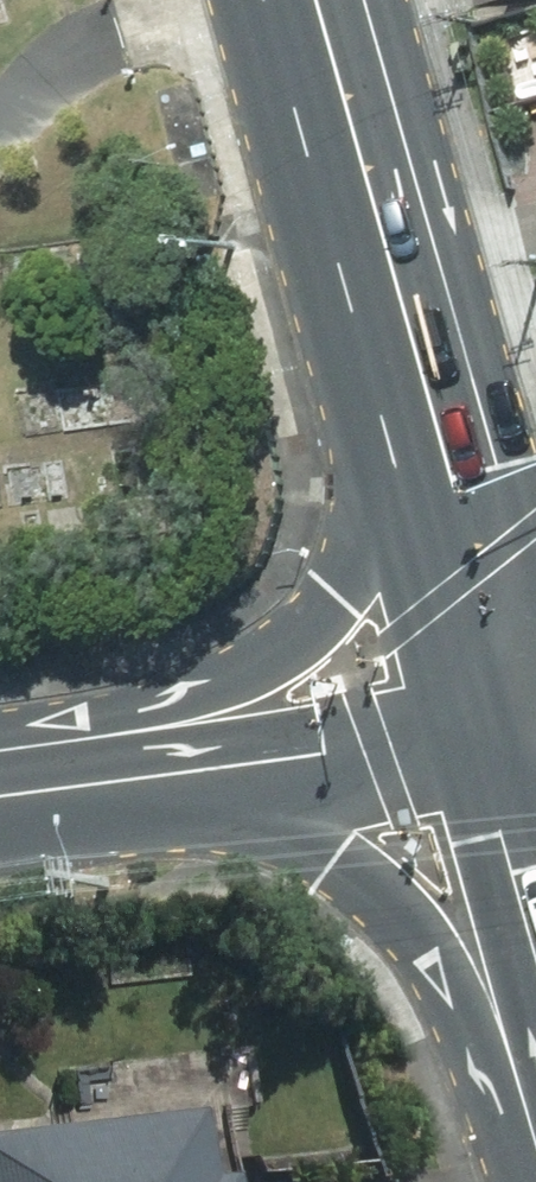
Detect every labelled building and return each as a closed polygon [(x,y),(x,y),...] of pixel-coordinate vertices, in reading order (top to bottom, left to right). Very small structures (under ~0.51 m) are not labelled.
[(0,1135),(0,1181),(234,1181),(233,1174),(213,1177),(205,1109),(0,1135)]
